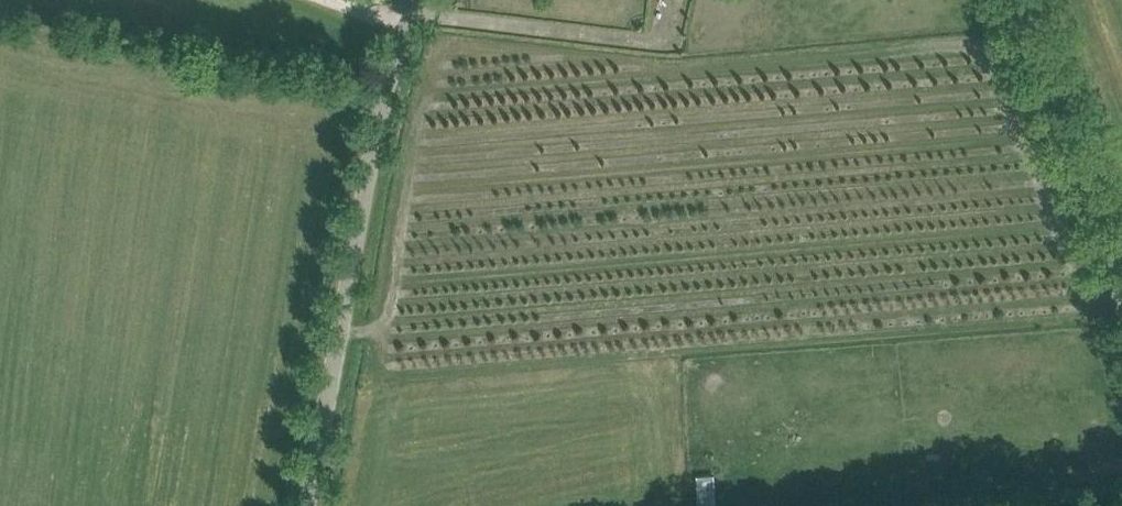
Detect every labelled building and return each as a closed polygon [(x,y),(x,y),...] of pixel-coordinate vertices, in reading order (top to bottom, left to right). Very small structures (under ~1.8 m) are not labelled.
[(698,490),(698,505),(716,505),(716,489),(698,490)]
